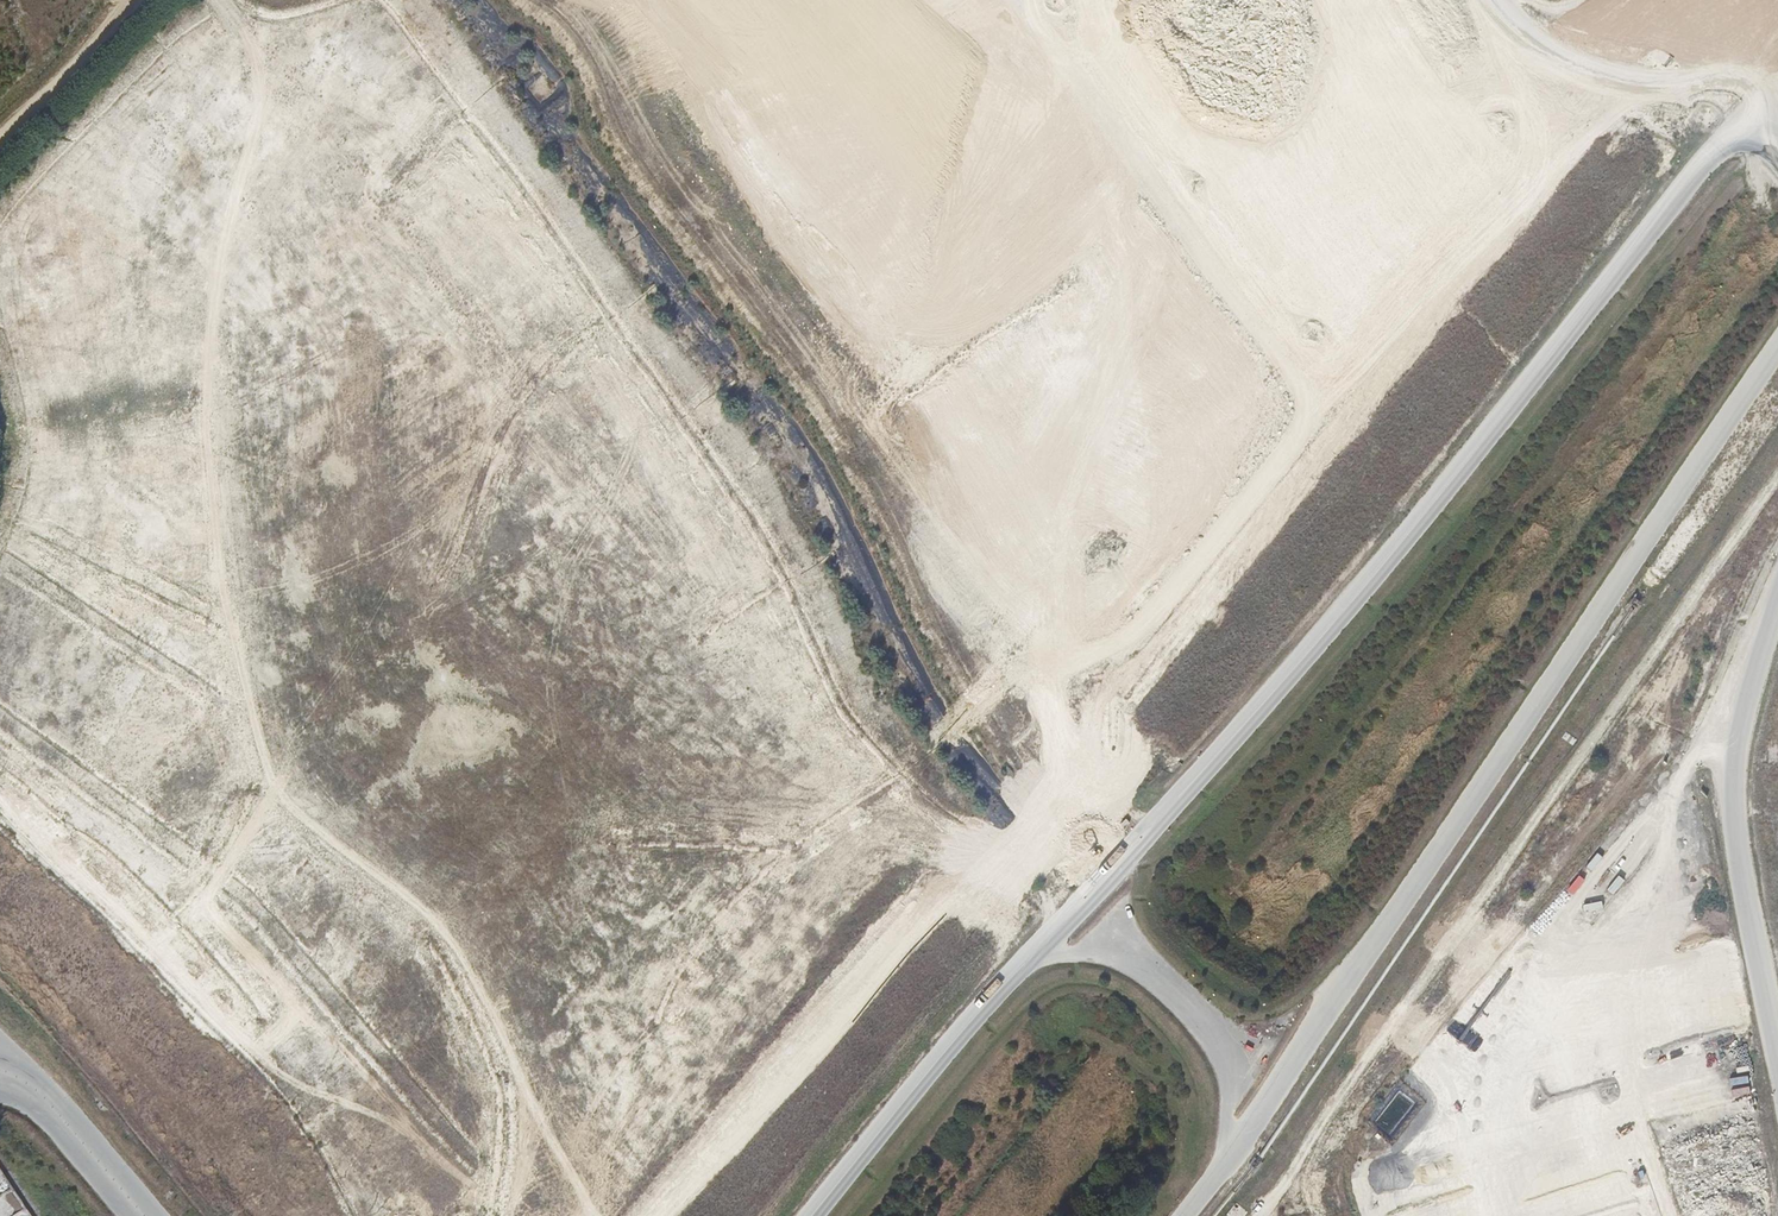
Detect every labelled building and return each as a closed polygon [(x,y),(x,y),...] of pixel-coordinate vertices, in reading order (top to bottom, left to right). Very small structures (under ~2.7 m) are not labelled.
[(392,26),(403,35),(413,23),(401,14),(392,26)] [(860,444),(853,455),(864,462),(871,451),(860,444)] [(1577,875),(1568,890),(1575,894),(1583,878),(1577,875)] [(1149,949),(1149,968),(1161,968),(1161,949),(1149,949)] [(1749,1076),(1731,1077),(1731,1095),(1749,1094),(1749,1076)] [(1433,1132),(1403,1144),(1408,1158),(1438,1147),(1433,1132)] [(1412,1160),(1418,1182),(1469,1167),(1462,1145),(1412,1160)] [(1399,1156),(1377,1160),(1382,1185),(1386,1203),(1407,1199),(1399,1156)]
